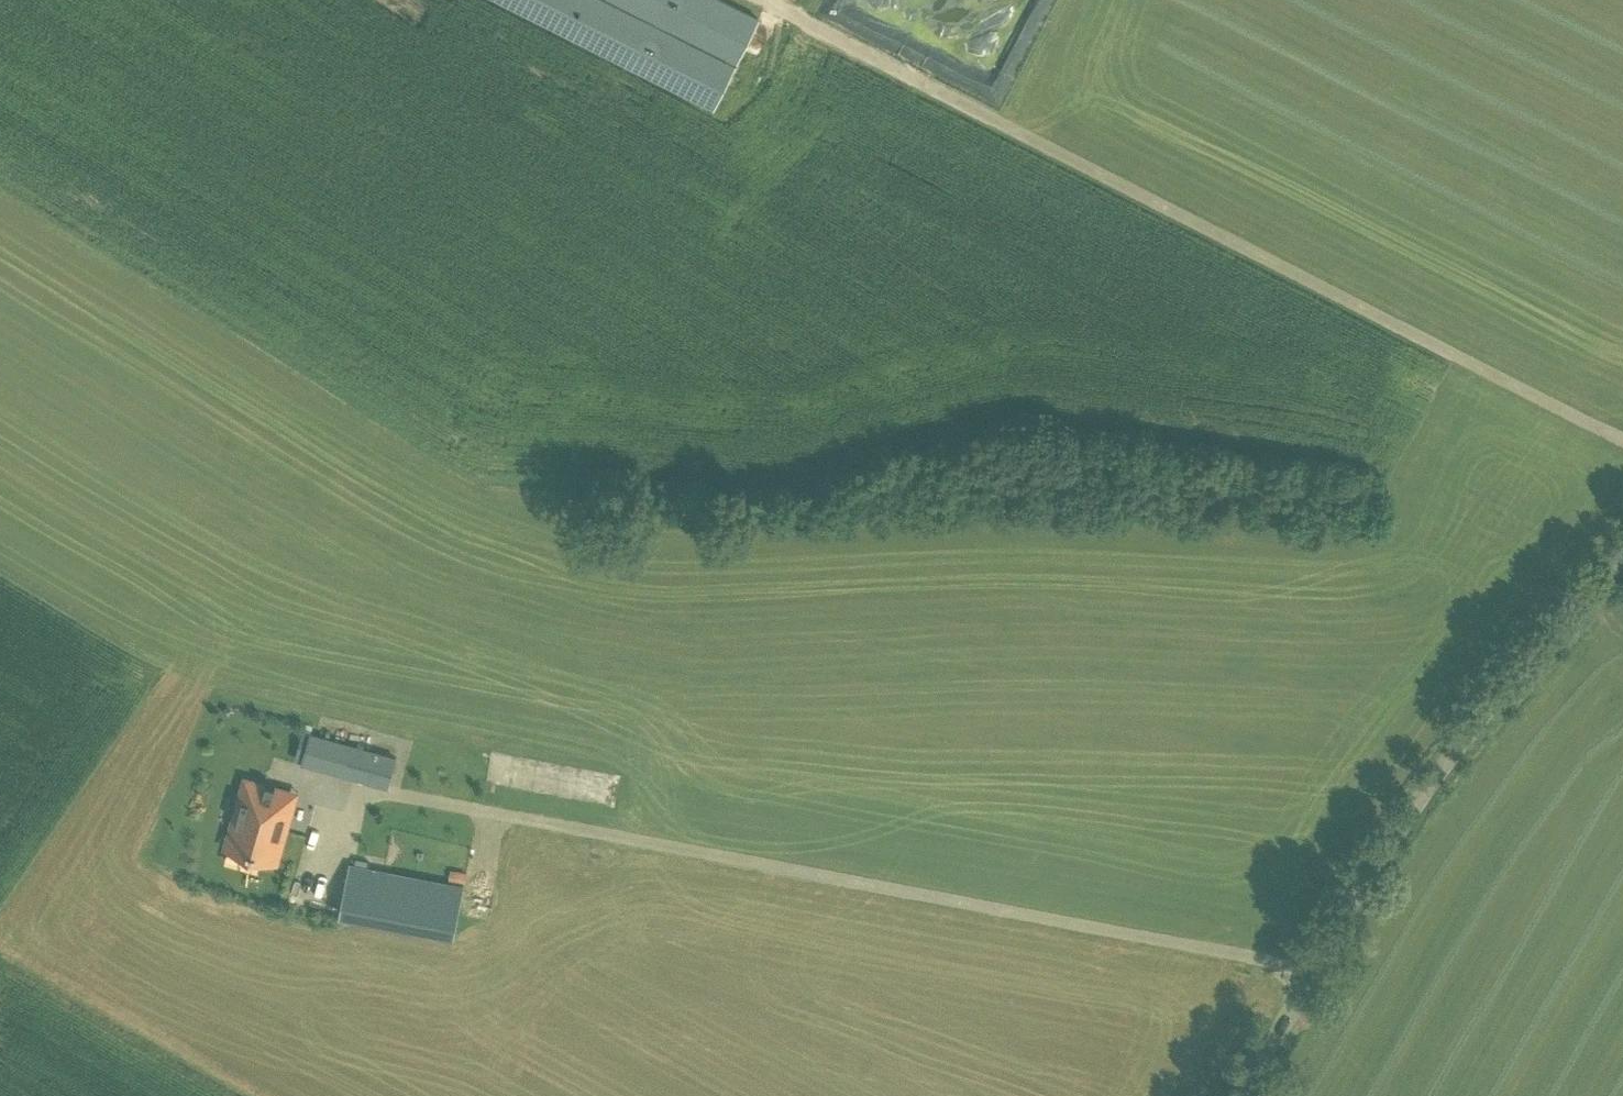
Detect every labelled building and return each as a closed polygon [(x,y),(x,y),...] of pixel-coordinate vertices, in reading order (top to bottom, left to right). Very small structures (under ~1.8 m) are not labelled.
[(714,108),(759,19),(721,0),(500,0),(714,108)] [(886,28),(885,35),(914,37),(905,51),(929,66),(940,49),(953,50),(949,56),(995,60),(1023,17),(1025,4),(1018,0),(843,0),(886,28)] [(489,663),(493,647),(479,643),(474,659),(489,663)] [(341,775),(388,788),(397,757),(350,744),(341,775)] [(265,852),(281,795),(265,790),(267,783),(257,781),(255,787),(239,783),(223,841),(240,845),(239,849),(248,851),(249,848),(265,852)] [(454,936),(463,889),(350,867),(340,915),(454,936)]
